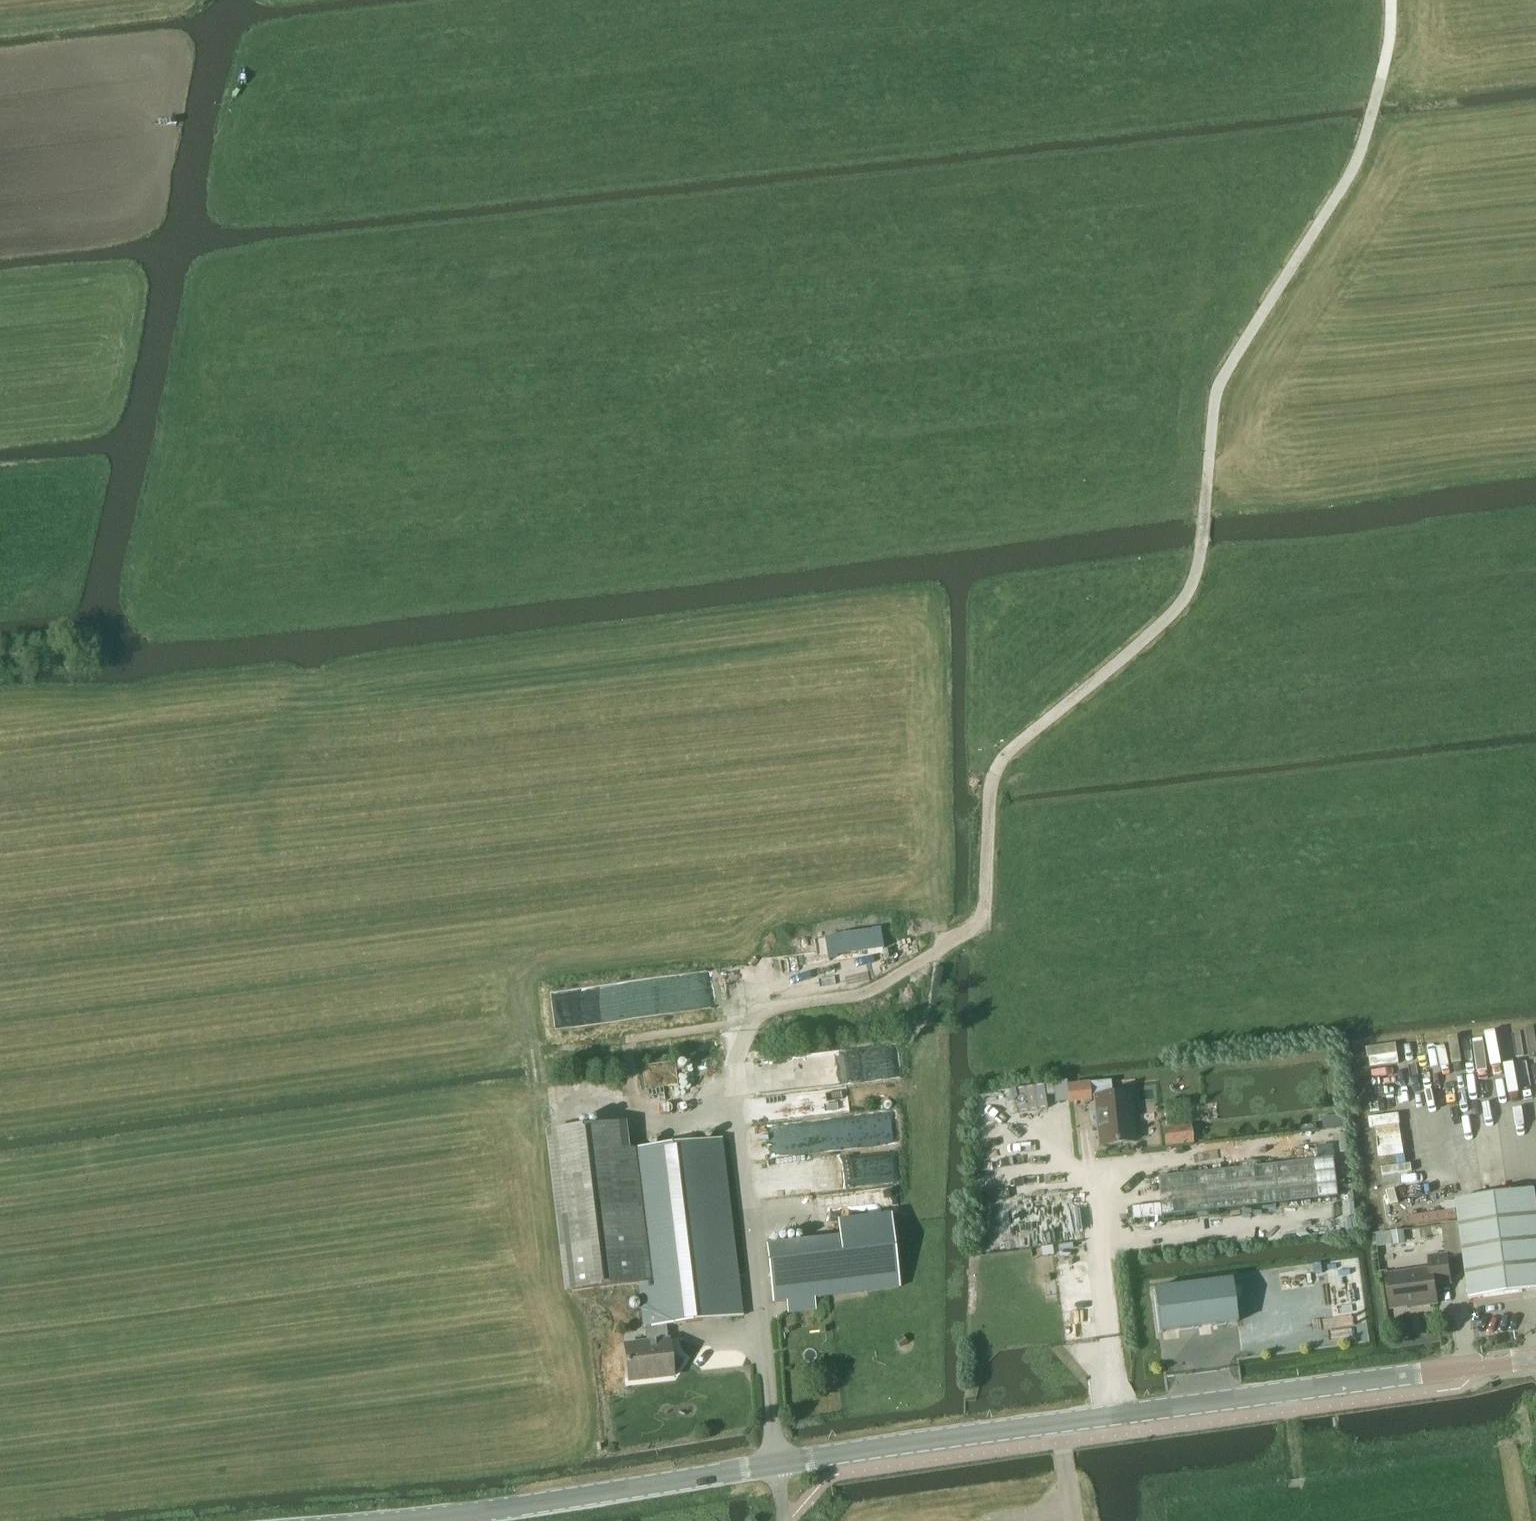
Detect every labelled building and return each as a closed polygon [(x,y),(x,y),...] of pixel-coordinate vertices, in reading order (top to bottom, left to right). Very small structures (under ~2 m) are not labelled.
[(684,977),(553,990),(557,1028),(666,1017),(665,1003),(666,1003),(665,994),(686,992),(684,977)] [(1511,1024),(1516,1054),(1535,1051),(1535,1031),(1526,1032),(1525,1022),(1511,1024)] [(1452,1038),(1456,1064),(1467,1062),(1463,1037),(1452,1038)] [(1418,1042),(1396,1043),(1397,1072),(1420,1072),(1418,1042)] [(1069,1104),(1091,1101),(1089,1083),(1067,1085),(1069,1104)] [(1097,1113),(1089,1114),(1091,1128),(1099,1128),(1101,1146),(1135,1142),(1129,1095),(1096,1098),(1097,1113)] [(1345,1115),(1322,1118),(1324,1130),(1347,1127),(1345,1115)] [(1370,1129),(1400,1125),(1399,1115),(1368,1119),(1370,1129)] [(565,1295),(639,1285),(644,1328),(645,1328),(647,1343),(625,1346),(629,1379),(658,1375),(659,1378),(673,1376),(669,1340),(667,1341),(666,1326),(743,1316),(722,1139),(631,1150),(627,1122),(546,1133),(565,1295)] [(1377,1139),(1400,1136),(1399,1126),(1376,1129),(1377,1139)] [(1378,1148),(1402,1146),(1400,1136),(1377,1139),(1378,1148)] [(1317,1146),(1319,1159),(1334,1158),(1333,1145),(1317,1146)] [(1379,1159),(1404,1156),(1402,1145),(1402,1146),(1378,1148),(1378,1149),(1379,1159)] [(1162,1216),(1338,1198),(1334,1158),(1319,1159),(1158,1177),(1162,1216)] [(1535,1291),(1535,1196),(1535,1190),(1456,1201),(1456,1202),(1457,1210),(1459,1220),(1469,1300),(1535,1291)] [(1456,1202),(1444,1203),(1445,1212),(1457,1210),(1456,1202)] [(1160,1205),(1132,1208),(1133,1220),(1161,1217),(1160,1205)] [(1445,1212),(1409,1217),(1410,1226),(1459,1220),(1457,1210),(1445,1212)] [(773,1303),(900,1288),(891,1215),(838,1221),(840,1237),(766,1246),(773,1303)] [(1459,1223),(1443,1225),(1447,1256),(1463,1254),(1459,1223)] [(1403,1230),(1391,1232),(1392,1242),(1404,1241),(1403,1230)] [(1431,1270),(1387,1276),(1391,1309),(1419,1305),(1419,1307),(1438,1304),(1435,1286),(1451,1284),(1447,1256),(1429,1258),(1431,1270)] [(1330,1299),(1352,1298),(1350,1275),(1328,1277),(1330,1299)] [(1232,1280),(1154,1290),(1159,1333),(1238,1323),(1232,1280)]
